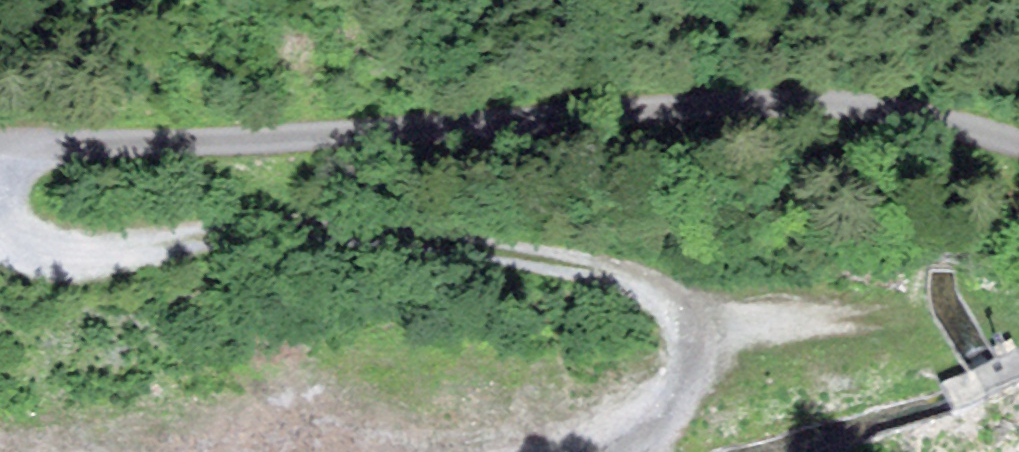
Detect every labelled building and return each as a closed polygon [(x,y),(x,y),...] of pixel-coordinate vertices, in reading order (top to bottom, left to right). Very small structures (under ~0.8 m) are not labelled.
[(963,408),(1018,375),(1018,363),(1007,343),(946,380),(963,408)]
